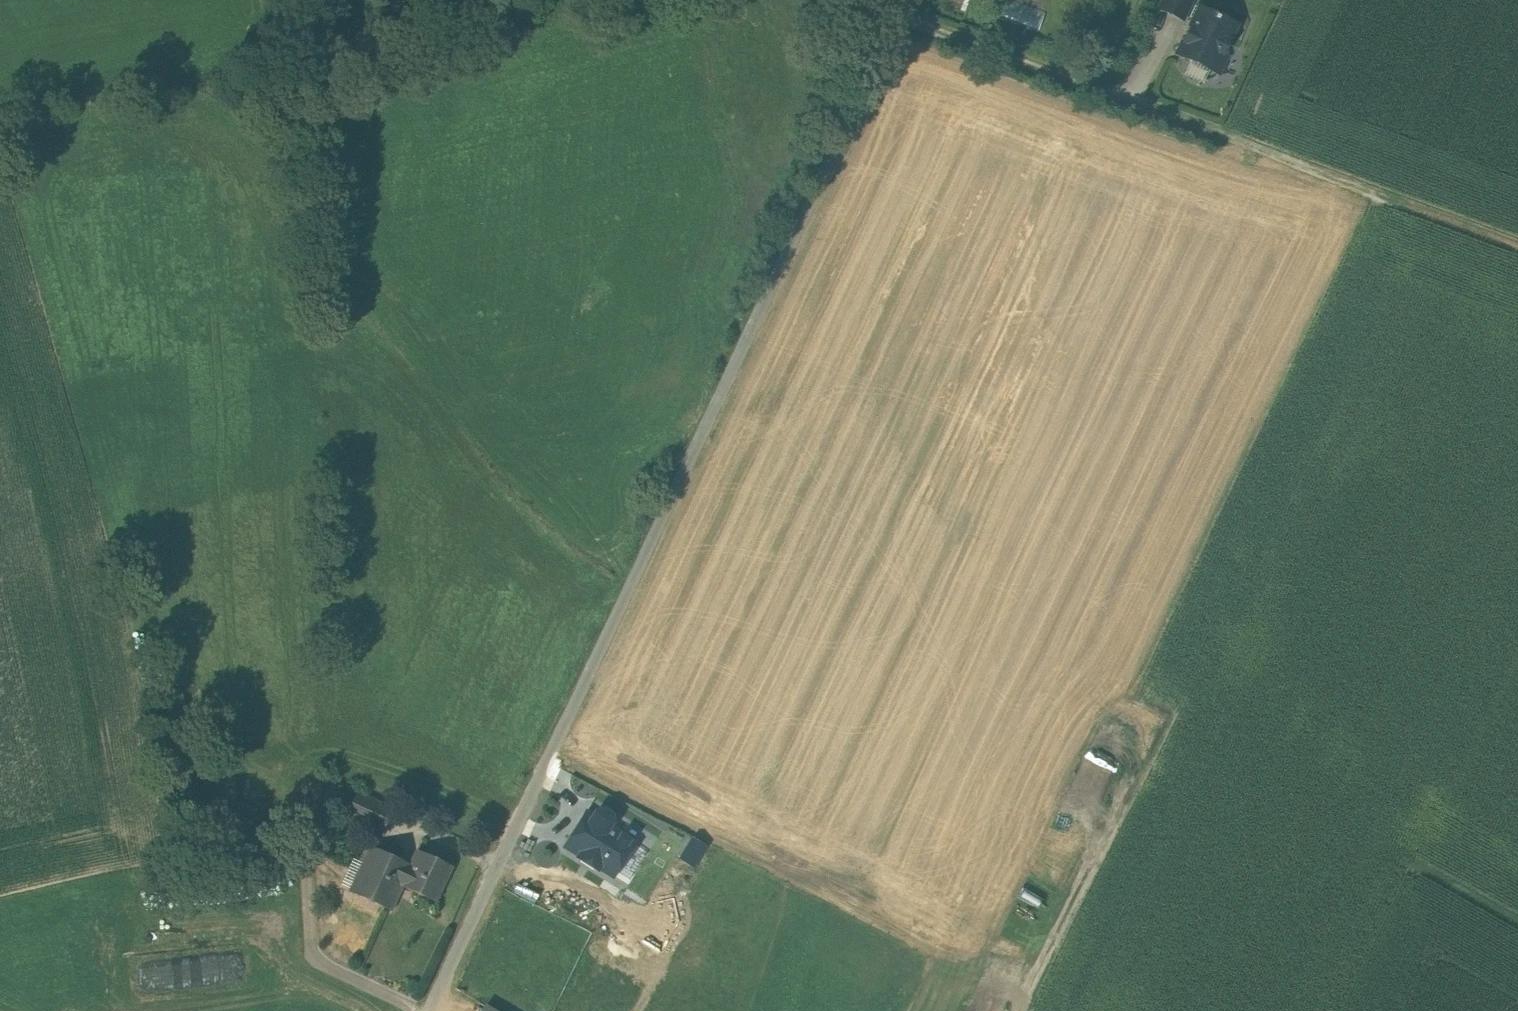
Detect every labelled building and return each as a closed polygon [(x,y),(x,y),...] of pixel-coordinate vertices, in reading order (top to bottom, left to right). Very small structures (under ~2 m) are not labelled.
[(1049,9),(1025,0),(1007,0),(1001,14),(1041,30),(1049,9)] [(1158,7),(1181,18),(1189,0),(1161,0),(1158,7)] [(1234,24),(1198,7),(1188,28),(1187,27),(1181,40),(1182,41),(1176,54),(1218,73),(1226,56),(1220,53),(1234,24)] [(390,807),(357,791),(346,815),(379,830),(390,807)] [(584,804),(557,846),(612,883),(637,838),(612,822),(610,811),(602,806),(593,809),(584,804)] [(687,830),(677,851),(695,859),(705,838),(687,830)] [(370,848),(351,890),(386,906),(397,883),(400,884),(408,866),(370,848)] [(449,866),(416,850),(408,866),(400,884),(400,885),(433,901),(449,866)]
